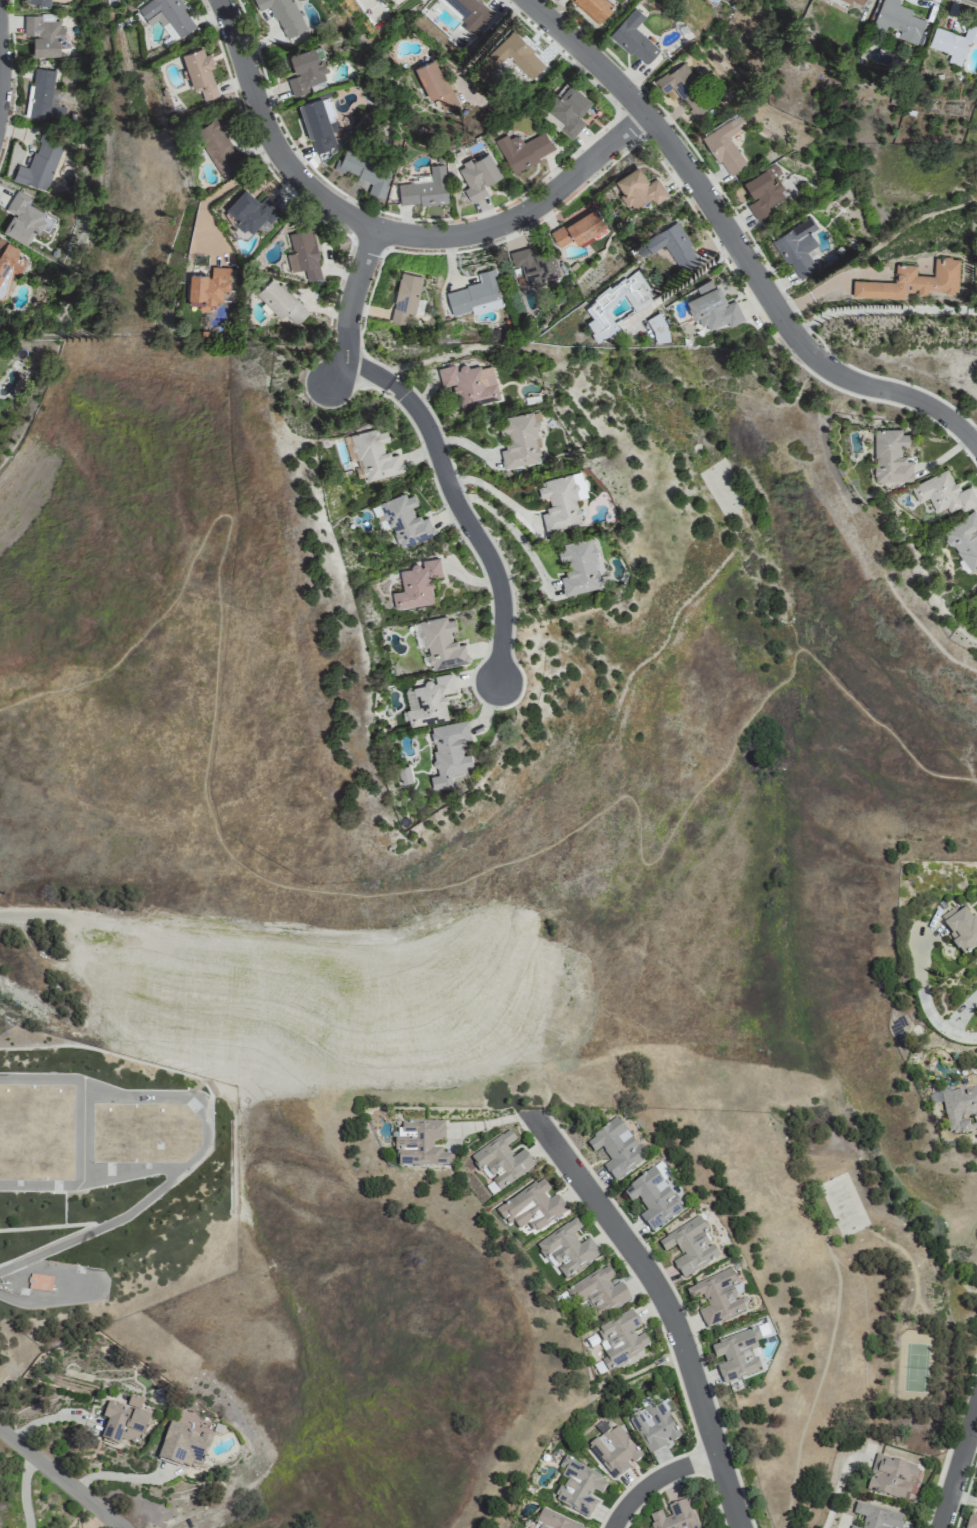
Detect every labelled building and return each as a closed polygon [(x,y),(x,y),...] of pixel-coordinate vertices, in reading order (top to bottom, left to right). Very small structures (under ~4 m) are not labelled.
[(197,26),(180,0),(147,0),(137,7),(145,18),(160,9),(179,37),(197,26)] [(293,0),(254,0),(259,11),(270,6),(285,39),(307,30),(293,0)] [(462,17),(458,22),(472,35),(494,13),(480,0),(444,0),(462,17)] [(614,7),(606,0),(570,0),(597,25),(614,7)] [(925,21),(910,15),(912,10),(898,5),(900,0),(882,0),(872,28),(887,33),(889,27),(900,31),(897,39),(916,46),(925,21)] [(645,16),(634,6),(609,34),(644,67),(659,50),(635,28),(645,16)] [(24,16),(25,36),(33,36),(33,57),(60,57),(59,38),(63,38),(63,22),(54,22),(54,15),(24,16)] [(950,54),(947,63),(961,67),(969,42),(976,45),(976,26),(967,23),(963,36),(935,27),(928,48),(950,54)] [(496,68),(507,57),(531,82),(547,66),(512,30),(485,57),(496,68)] [(181,52),(194,91),(200,89),(203,100),(219,95),(210,67),(214,66),(210,51),(205,53),(202,46),(181,52)] [(434,59),(414,69),(429,102),(435,99),(442,114),(457,107),(434,59)] [(655,78),(662,93),(674,87),(679,98),(700,87),(687,62),(655,78)] [(56,72),(35,69),(29,117),(65,121),(67,108),(60,107),(62,92),(53,90),(56,72)] [(543,119),(573,140),(585,122),(579,118),(592,100),(568,83),(543,119)] [(313,154),(337,147),(329,121),(336,119),(329,96),(299,104),(313,154)] [(240,162),(222,128),(230,124),(223,111),(194,126),(220,173),(240,162)] [(729,135),(746,125),(739,113),(702,135),(727,177),(747,166),(729,135)] [(494,141),(512,174),(555,151),(544,131),(523,143),(518,135),(509,140),(506,135),(494,141)] [(12,179),(47,191),(64,141),(41,133),(29,168),(17,164),(12,179)] [(371,184),(368,194),(382,199),(394,165),(346,148),(342,160),(337,159),(333,169),(358,178),(358,179),(371,184)] [(501,177),(488,153),(474,161),(473,159),(456,168),(468,188),(463,191),(470,204),(488,195),(484,186),(501,177)] [(757,222),(771,213),(768,208),(787,197),(774,177),(781,173),(775,163),(743,182),(754,201),(747,205),(757,222)] [(448,202),(444,164),(430,165),(431,181),(398,184),(400,206),(448,202)] [(657,177),(647,182),(640,167),(613,181),(628,212),(651,200),(653,205),(668,197),(657,177)] [(260,202),(245,188),(225,208),(237,220),(235,222),(249,236),(265,220),(269,224),(282,212),(266,196),(260,202)] [(2,231),(27,246),(34,233),(37,234),(47,216),(28,205),(32,199),(16,190),(5,209),(13,213),(2,231)] [(577,246),(607,227),(593,205),(564,224),(565,224),(548,235),(558,249),(573,240),(577,246)] [(772,238),(797,281),(817,269),(807,252),(818,245),(810,231),(817,227),(811,216),(772,238)] [(664,244),(681,274),(701,262),(676,220),(635,245),(642,257),(664,244)] [(291,272),(304,269),(307,282),(322,279),(311,228),(289,232),(293,252),(287,254),(291,272)] [(16,256),(20,249),(0,239),(0,281),(0,280),(8,284),(13,274),(19,277),(26,261),(16,256)] [(559,279),(552,250),(532,256),(530,248),(508,253),(513,270),(522,267),(527,287),(559,279)] [(852,297),(904,300),(904,293),(915,293),(915,295),(927,296),(927,291),(958,293),(959,257),(935,256),(934,276),(916,275),(916,264),(896,263),(895,282),(853,281),(852,297)] [(230,268),(211,267),(211,275),(189,274),(188,305),(199,305),(199,312),(208,313),(209,304),(223,304),(223,292),(229,293),(230,268)] [(446,292),(452,317),(472,312),(472,315),(503,307),(493,268),(477,272),(480,284),(446,292)] [(618,329),(605,307),(625,295),(634,311),(656,298),(638,269),(583,303),(592,318),(585,322),(597,342),(618,329)] [(422,275),(400,271),(390,321),(405,324),(408,311),(422,314),(424,299),(418,298),(422,275)] [(296,325),(308,314),(273,276),(255,292),(280,318),(285,313),(296,325)] [(725,303),(714,278),(695,286),(699,294),(686,300),(698,326),(705,323),(708,330),(727,322),(729,327),(744,320),(735,299),(725,303)] [(671,338),(659,313),(646,319),(658,345),(671,338)] [(437,367),(442,388),(452,385),(457,409),(500,400),(491,362),(457,370),(456,363),(437,367)] [(542,463),(533,412),(497,418),(500,435),(508,434),(509,442),(505,443),(506,449),(501,450),(504,469),(542,463)] [(402,474),(397,452),(384,455),(381,443),(389,441),(386,429),(378,431),(377,427),(350,434),(356,460),(359,459),(365,484),(402,474)] [(912,479),(913,459),(903,459),(903,444),(908,444),(908,428),(875,428),(875,462),(874,462),(874,478),(912,479)] [(917,501),(929,497),(935,513),(947,508),(949,514),(976,503),(976,502),(970,485),(958,490),(949,468),(911,483),(917,501)] [(545,534),(584,524),(571,473),(543,480),(545,487),(536,489),(539,500),(546,499),(549,513),(540,515),(545,534)] [(400,550),(436,535),(428,516),(419,520),(413,507),(417,505),(411,490),(372,507),(382,531),(391,527),(400,550)] [(970,573),(976,568),(976,515),(974,510),(942,532),(970,573)] [(564,597),(602,589),(591,539),(556,547),(559,563),(566,561),(570,576),(559,578),(564,597)] [(434,604),(430,578),(442,576),(439,557),(420,560),(421,565),(399,569),(402,592),(392,593),(394,610),(434,604)] [(469,663),(464,641),(452,643),(450,631),(456,630),(453,615),(420,621),(430,671),(469,663)] [(409,728),(449,720),(444,694),(455,692),(452,672),(434,676),(435,683),(405,689),(409,709),(406,709),(409,728)] [(429,727),(438,777),(430,778),(433,791),(452,788),(450,774),(473,770),(470,754),(465,755),(462,740),(471,738),(467,720),(429,727)] [(412,785),(409,767),(397,770),(400,787),(412,785)] [(965,906),(956,912),(952,907),(937,918),(964,956),(976,947),(976,923),(965,906)] [(948,1132),(951,1131),(952,1133),(959,1132),(960,1133),(970,1131),(970,1130),(975,1128),(975,1129),(976,1129),(976,1086),(964,1088),(964,1087),(951,1090),(951,1091),(940,1093),(948,1132)] [(603,1165),(613,1181),(645,1161),(619,1118),(584,1139),(592,1152),(601,1147),(610,1160),(603,1165)] [(396,1166),(452,1165),(452,1153),(441,1153),(441,1147),(432,1147),(432,1140),(444,1140),(444,1120),(401,1120),(401,1128),(395,1128),(396,1166)] [(469,1155),(486,1181),(491,1177),(499,1190),(535,1167),(523,1149),(512,1156),(505,1145),(516,1138),(509,1129),(469,1155)] [(649,1232),(682,1210),(654,1168),(621,1189),(630,1202),(637,1197),(646,1211),(639,1216),(649,1232)] [(568,1212),(557,1194),(548,1200),(543,1193),(550,1189),(542,1178),(497,1207),(514,1233),(527,1224),(533,1234),(568,1212)] [(681,1278),(719,1257),(712,1244),(709,1246),(702,1232),(707,1230),(699,1216),(657,1239),(663,1251),(676,1245),(682,1256),(672,1261),(681,1278)] [(564,1279),(600,1256),(588,1239),(579,1245),(572,1234),(581,1227),(575,1218),(534,1245),(543,1259),(549,1256),(564,1279)] [(631,1301),(621,1282),(612,1287),(608,1280),(614,1277),(608,1266),(564,1289),(573,1306),(584,1299),(596,1320),(631,1301)] [(705,1328),(745,1312),(738,1296),(743,1294),(732,1268),(685,1288),(690,1300),(702,1295),(707,1306),(697,1310),(705,1328)] [(52,1276),(29,1274),(28,1289),(50,1292),(52,1276)] [(605,1371),(650,1347),(643,1333),(636,1337),(632,1330),(640,1326),(631,1309),(593,1329),(608,1356),(599,1361),(605,1371)] [(716,1366),(721,1383),(761,1370),(752,1342),(761,1339),(758,1328),(709,1343),(714,1358),(722,1355),(725,1363),(716,1366)] [(648,1454),(668,1444),(667,1442),(679,1436),(660,1400),(628,1417),(648,1454)] [(148,1415),(107,1401),(102,1417),(107,1418),(100,1440),(118,1446),(120,1439),(138,1445),(148,1415)] [(211,1435),(201,1433),(200,1435),(187,1432),(189,1426),(168,1420),(157,1459),(189,1468),(190,1463),(202,1467),(211,1435)] [(612,1479),(630,1466),(628,1464),(640,1455),(616,1422),(587,1444),(612,1479)] [(907,1501),(917,1466),(877,1454),(870,1478),(869,1477),(865,1489),(907,1501)] [(588,1517),(597,1500),(589,1496),(592,1489),(600,1493),(608,1479),(563,1456),(556,1469),(566,1474),(553,1499),(588,1517)] [(687,1498),(667,1504),(670,1515),(663,1517),(660,1510),(648,1514),(653,1527),(696,1527),(687,1498)] [(892,1526),(898,1527),(899,1527),(902,1514),(855,1501),(852,1513),(864,1516),(861,1527),(850,1525),(849,1527),(892,1527),(892,1526)] [(541,1508),(535,1521),(539,1523),(537,1527),(583,1527),(584,1527),(541,1508)] [(976,1515),(968,1513),(964,1527),(976,1527),(976,1514),(976,1515)]
